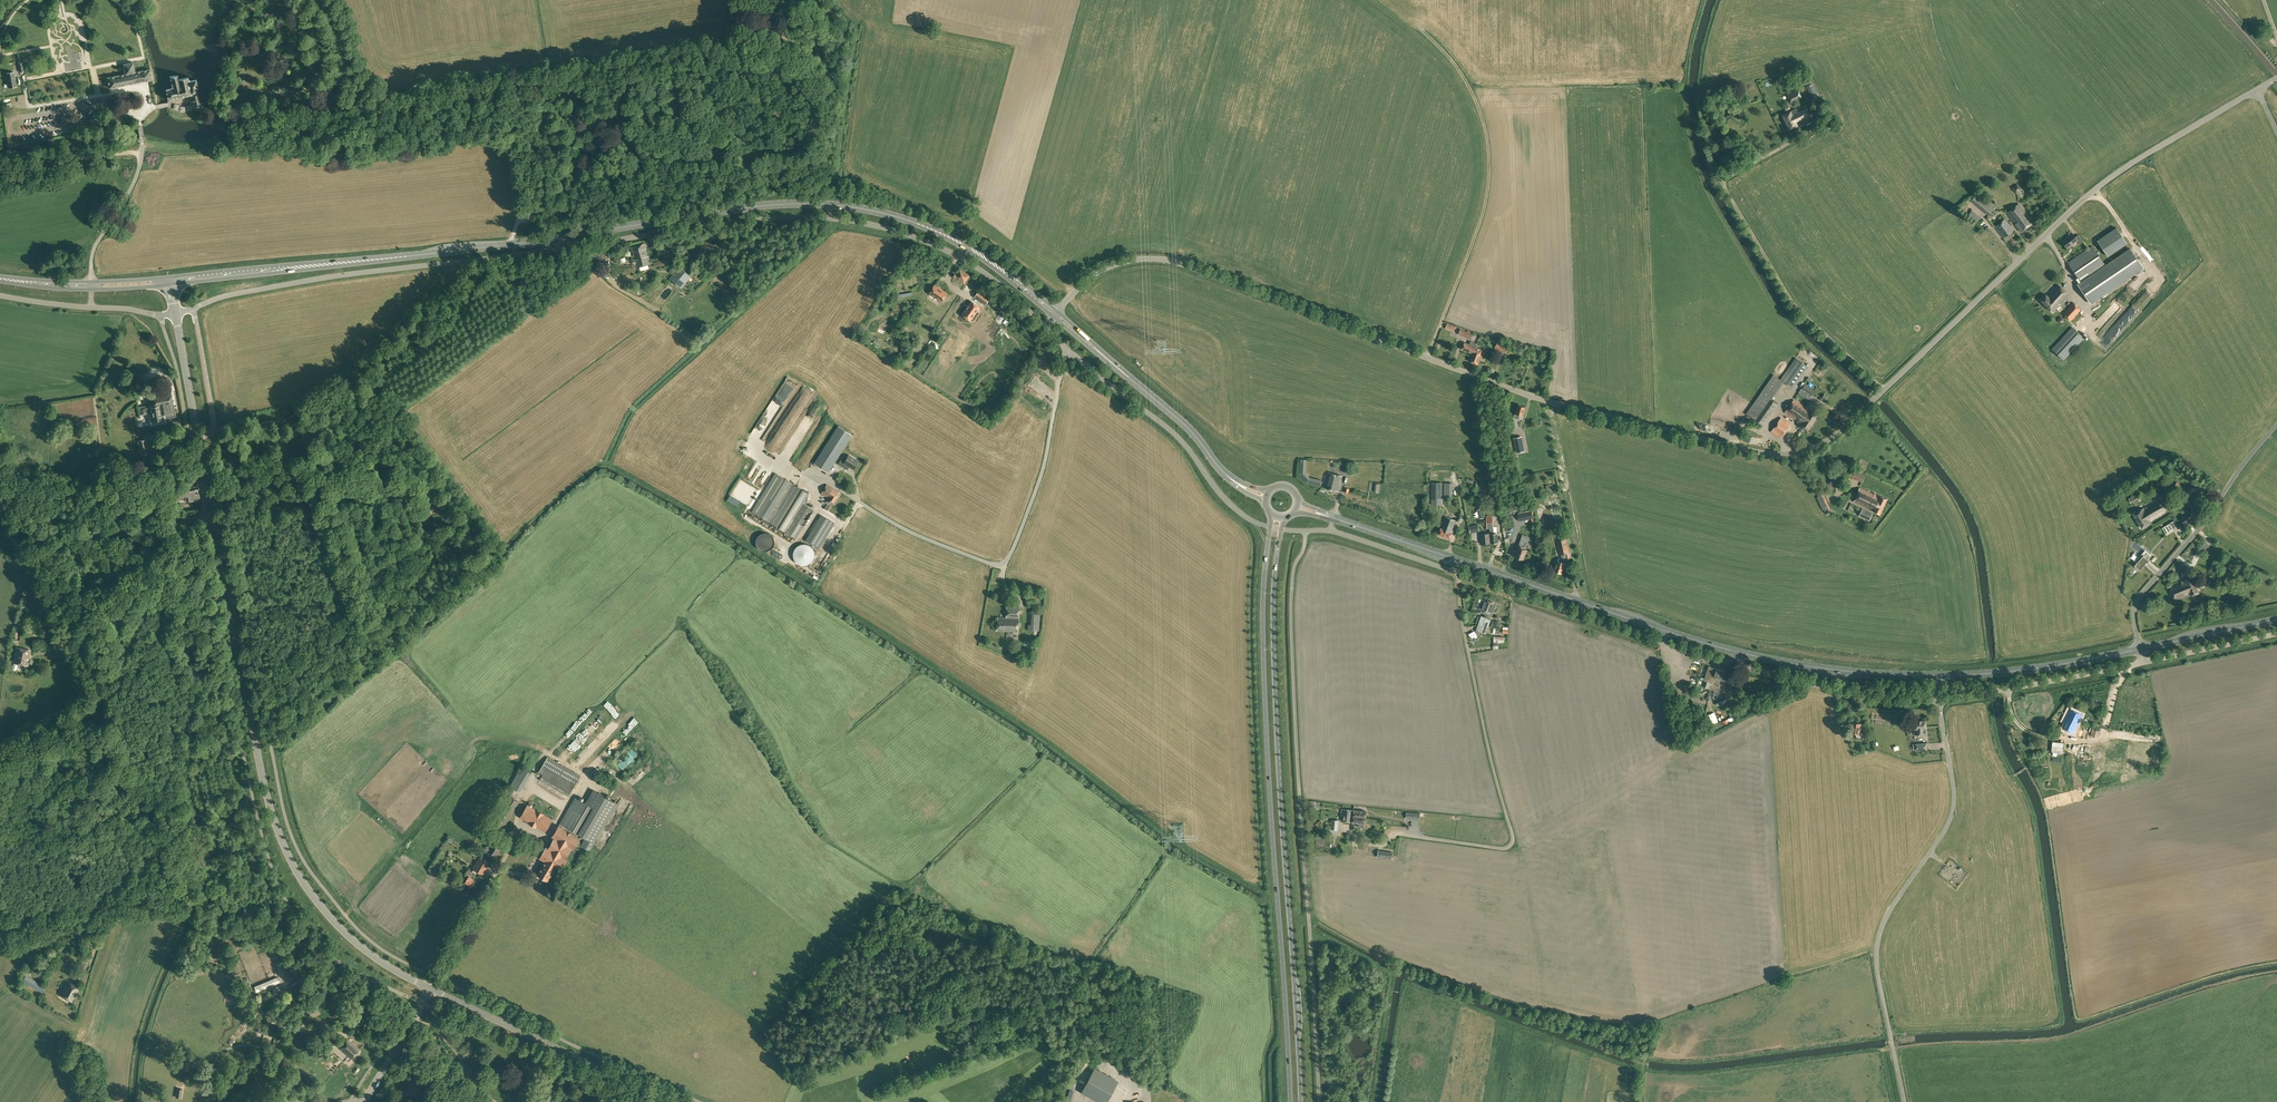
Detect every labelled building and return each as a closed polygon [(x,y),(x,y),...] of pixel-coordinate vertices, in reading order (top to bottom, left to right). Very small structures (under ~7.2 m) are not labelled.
[(125,74),(107,77),(109,88),(152,79),(150,69),(135,72),(133,62),(123,64),(125,74)] [(75,67),(75,68),(69,68),(70,76),(85,75),(84,66),(75,67)] [(17,86),(16,82),(14,71),(6,73),(9,87),(17,86)] [(201,103),(196,88),(198,88),(196,79),(190,80),(190,79),(188,79),(188,77),(178,79),(178,75),(170,76),(172,88),(166,89),(168,99),(191,94),(195,107),(200,105),(200,107),(202,107),(203,107),(204,105),(203,104),(202,103),(201,103)] [(1813,83),(1807,86),(1814,101),(1819,98),(1813,83)] [(1798,88),(1787,93),(1792,104),(1803,99),(1798,88)] [(1798,125),(1797,124),(1811,117),(1805,105),(1797,109),(1796,108),(1791,111),(1783,115),(1790,129),(1798,125)] [(2014,187),(2018,192),(2022,188),(2018,183),(2014,187)] [(1979,191),(1971,200),(1988,215),(1996,205),(1979,191)] [(2007,212),(2016,224),(2015,224),(2021,232),(2033,222),(2030,217),(2030,218),(2019,203),(2007,212)] [(2003,238),(2014,230),(2005,218),(1995,226),(2003,238)] [(2116,227),(2098,239),(2098,240),(2108,255),(2127,243),(2123,237),(2120,233),(2116,227)] [(2067,248),(2077,240),(2080,244),(2083,241),(2078,234),(2075,237),(2072,233),(2062,241),(2067,248)] [(632,252),(633,252),(635,259),(634,259),(637,267),(651,263),(648,255),(648,256),(646,248),(645,243),(631,247),(632,252)] [(2092,245),(2067,262),(2081,282),(2106,266),(2092,245)] [(679,266),(669,278),(681,288),(691,276),(679,266)] [(959,269),(954,277),(964,284),(970,276),(960,269),(959,269)] [(2060,304),(2069,294),(2058,284),(2048,295),(2046,294),(2041,300),(2053,312),(2060,304)] [(930,292),(929,293),(932,295),(942,301),(945,297),(947,294),(947,293),(939,288),(934,285),(930,292)] [(989,300),(978,292),(975,298),(986,305),(989,300)] [(971,302),(962,315),(970,321),(979,307),(971,302)] [(2073,302),(2072,303),(2063,313),(2071,321),(2081,310),(2073,302)] [(988,313),(975,329),(980,333),(981,332),(984,335),(994,323),(999,328),(1002,324),(1001,323),(1005,318),(1002,316),(998,321),(988,313)] [(2100,320),(2103,323),(2106,319),(2109,322),(2113,316),(2109,313),(2104,318),(2103,317),(2100,320)] [(908,327),(912,330),(918,324),(914,321),(908,327)] [(1445,328),(1454,332),(1456,327),(1447,323),(1445,328)] [(2084,337),(2072,326),(2052,348),(2063,360),(2084,337)] [(1458,334),(1470,339),(1472,332),(1468,330),(1467,331),(1460,328),(1458,334)] [(925,334),(933,338),(935,333),(928,329),(925,334)] [(968,355),(963,362),(971,367),(986,344),(981,340),(970,356),(968,355)] [(1462,349),(1472,353),(1473,353),(1476,346),(1475,346),(1477,343),(1471,341),(1470,344),(1465,342),(1462,349)] [(1498,341),(1495,348),(1506,353),(1509,345),(1498,341)] [(1473,353),(1472,353),(1469,361),(1478,364),(1481,356),(1482,357),(1485,350),(1476,346),(1477,343),(1475,346),(1476,346),(1473,353)] [(1793,388),(1809,367),(1795,357),(1780,379),(1793,388)] [(1805,383),(1802,388),(1811,395),(1815,390),(1805,383)] [(140,406),(142,414),(148,413),(150,425),(167,422),(165,414),(175,413),(172,393),(160,396),(159,391),(149,393),(151,404),(140,406)] [(786,391),(775,404),(780,408),(781,409),(792,396),(786,391)] [(1746,413),(1753,417),(1762,424),(1777,403),(1761,392),(1746,413)] [(1797,422),(1800,424),(1800,425),(1808,431),(1818,415),(1810,410),(1810,411),(1808,409),(1794,399),(1785,412),(1797,420),(1797,422)] [(1520,415),(1523,415),(1525,407),(1518,405),(1516,413),(1515,413),(1514,417),(1519,418),(1520,415)] [(1771,431),(1781,438),(1791,424),(1781,417),(1771,431)] [(839,425),(814,463),(828,472),(853,434),(839,425)] [(1522,436),(1513,438),(1516,452),(1525,451),(1522,436)] [(146,439),(138,440),(140,455),(149,453),(146,439)] [(745,453),(752,455),(754,447),(747,445),(745,453)] [(760,462),(764,455),(754,449),(750,456),(760,462)] [(854,469),(859,461),(849,454),(845,460),(841,458),(838,464),(842,466),(844,463),(854,469)] [(1852,470),(1849,476),(1862,482),(1865,475),(1852,470)] [(1342,475),(1328,472),(1324,488),(1338,491),(1342,475)] [(86,476),(82,483),(85,485),(90,478),(89,478),(86,476)] [(781,476),(758,514),(767,520),(790,481),(781,476)] [(790,481),(767,520),(769,521),(793,483),(790,481)] [(1442,482),(1431,482),(1431,505),(1442,505),(1442,482)] [(2180,497),(2186,491),(2176,482),(2170,488),(2180,497)] [(793,483),(769,521),(786,531),(787,532),(796,537),(802,527),(803,525),(813,508),(804,502),(809,493),(793,483)] [(1452,483),(1444,483),(1444,497),(1452,498),(1452,483)] [(827,484),(822,493),(829,497),(826,502),(830,504),(831,502),(833,503),(840,492),(827,484)] [(1554,484),(1546,485),(1548,494),(1555,493),(1554,484)] [(2213,501),(2221,489),(2213,485),(2206,496),(2213,501)] [(179,498),(188,496),(189,500),(200,498),(199,492),(198,493),(197,488),(191,490),(189,490),(178,492),(179,498)] [(1854,501),(1874,510),(1873,511),(1880,514),(1887,498),(1880,495),(1880,496),(1875,493),(1874,494),(1860,488),(1854,501)] [(1823,494),(1817,497),(1823,510),(1829,507),(1823,494)] [(2151,522),(2150,521),(2168,511),(2161,498),(2151,504),(2152,505),(2144,509),(2144,507),(2134,513),(2142,527),(2151,522)] [(1862,508),(1859,516),(1869,520),(1872,512),(1862,508)] [(2189,510),(2179,517),(2186,525),(2195,518),(2189,510)] [(1517,514),(1519,521),(1533,517),(1531,511),(1517,514)] [(1456,520),(1445,516),(1439,534),(1450,538),(1452,533),(1456,520)] [(805,540),(819,548),(832,528),(818,519),(805,540)] [(1490,533),(1491,543),(1499,542),(1498,533),(1494,533),(1493,528),(1493,520),(1487,520),(1488,528),(1489,528),(1490,533)] [(2162,527),(2166,532),(2177,526),(2174,520),(2162,527)] [(1469,526),(1470,532),(1480,531),(1478,524),(1469,526)] [(1491,543),(1490,533),(1481,533),(1482,544),(1491,543)] [(1523,540),(1521,547),(1519,547),(1517,551),(1513,549),(1511,555),(1524,559),(1527,550),(1525,549),(1528,541),(1529,538),(1524,536),(1523,540)] [(1558,558),(1557,561),(1554,570),(1562,573),(1568,555),(1569,559),(1570,558),(1567,543),(1566,538),(1557,540),(1560,554),(1562,554),(1563,559),(1558,558)] [(2140,554),(2145,550),(2137,540),(2132,544),(2140,554)] [(825,542),(821,549),(825,552),(829,544),(825,542)] [(793,555),(793,556),(793,557),(794,558),(794,559),(794,560),(795,560),(795,561),(796,562),(797,562),(797,563),(798,564),(799,564),(800,564),(801,565),(802,565),(803,565),(804,565),(805,565),(806,565),(807,564),(808,564),(809,564),(810,563),(810,562),(811,562),(812,561),(812,560),(813,560),(813,559),(814,558),(814,557),(814,556),(814,555),(814,554),(814,553),(814,552),(814,551),(813,550),(813,549),(812,548),(812,547),(811,547),(810,546),(809,545),(808,545),(807,544),(806,544),(805,544),(804,544),(803,544),(802,544),(801,544),(800,544),(799,545),(798,545),(797,546),(796,547),(795,547),(795,548),(794,549),(794,550),(793,551),(793,552),(793,553),(793,554),(793,555)] [(2138,561),(2135,565),(2141,570),(2150,560),(2148,558),(2151,555),(2145,550),(2136,560),(2138,561)] [(2137,552),(2130,559),(2134,562),(2140,556),(2137,552)] [(2185,578),(2185,579),(2181,581),(2170,586),(2176,600),(2191,594),(2192,595),(2199,592),(2192,575),(2185,578)] [(1027,596),(1026,604),(1036,605),(1036,596),(1027,596)] [(1489,601),(1489,600),(1485,599),(1485,600),(1482,599),(1479,609),(1481,609),(1480,612),(1484,613),(1485,611),(1487,611),(1488,608),(1487,607),(1489,602),(1489,601)] [(1485,611),(1484,613),(1486,614),(1486,613),(1490,614),(1490,612),(1491,610),(1494,611),(1496,604),(1494,603),(1494,602),(1489,600),(1489,601),(1489,602),(1487,607),(1488,608),(1487,611),(1485,611)] [(997,617),(997,631),(1006,631),(1018,632),(1019,606),(1006,605),(1006,612),(1006,617),(997,617)] [(1040,614),(1031,613),(1031,624),(1028,624),(1028,630),(1039,630),(1040,614)] [(1476,630),(1479,631),(1484,618),(1481,616),(1478,625),(1479,626),(1478,627),(1477,627),(1476,630)] [(1484,618),(1479,631),(1483,632),(1484,631),(1486,632),(1491,620),(1484,618)] [(1496,650),(1500,650),(1500,645),(1506,645),(1506,639),(1496,639),(1496,650)] [(64,661),(73,657),(69,645),(59,649),(64,661)] [(17,663),(21,664),(23,648),(16,647),(13,663),(14,663),(13,667),(13,668),(13,669),(14,670),(15,670),(16,670),(16,669),(17,668),(17,663)] [(23,648),(21,664),(28,665),(31,650),(23,648)] [(1721,688),(1718,687),(1721,678),(1728,681),(1730,673),(1709,666),(1704,680),(1707,681),(1706,687),(1714,689),(1713,693),(1719,695),(1721,688)] [(1754,700),(1750,701),(1742,703),(1744,712),(1756,708),(1754,700)] [(2092,727),(2078,721),(2082,713),(2069,707),(2067,711),(2068,711),(2060,727),(2073,732),(2086,739),(2092,727)] [(602,724),(608,720),(602,713),(597,718),(602,724)] [(1722,720),(1716,723),(1703,730),(1706,736),(1725,726),(1722,720)] [(1925,720),(1913,720),(1914,729),(1914,734),(1926,734),(1925,728),(1926,728),(1925,720)] [(1849,731),(1856,733),(1856,738),(1862,739),(1863,732),(1860,731),(1862,723),(1851,721),(1849,731)] [(2073,742),(2056,740),(2055,747),(2072,749),(2073,742)] [(1926,742),(1915,743),(1915,751),(1926,751),(1926,742)] [(617,764),(628,769),(632,758),(636,760),(638,754),(631,751),(631,752),(626,750),(624,756),(620,755),(617,764)] [(2074,764),(2107,765),(2107,751),(2074,750),(2074,764)] [(2136,759),(2137,758),(2136,756),(2136,755),(2135,753),(2134,752),(2133,751),(2132,751),(2130,750),(2129,750),(2128,751),(2126,751),(2125,752),(2124,753),(2123,754),(2122,755),(2122,757),(2122,758),(2122,759),(2123,761),(2123,762),(2124,763),(2126,764),(2128,765),(2130,765),(2131,765),(2132,764),(2134,764),(2135,763),(2136,761),(2136,759)] [(2144,761),(2161,764),(2162,758),(2145,755),(2144,761)] [(548,757),(538,772),(542,774),(539,779),(549,785),(559,791),(568,796),(577,780),(580,776),(549,758),(548,757)] [(531,773),(521,767),(509,785),(520,792),(531,773)] [(617,803),(594,789),(586,803),(575,797),(560,823),(586,837),(581,845),(590,850),(617,803)] [(519,817),(545,832),(553,819),(527,804),(519,817)] [(1342,821),(1352,822),(1352,816),(1353,810),(1353,809),(1341,808),(1341,814),(1343,815),(1342,821)] [(1407,811),(1406,818),(1419,820),(1420,813),(1407,811)] [(1329,831),(1330,832),(1337,832),(1338,829),(1339,820),(1331,819),(1331,828),(1329,828),(1329,831)] [(546,846),(539,858),(543,860),(545,861),(549,863),(555,867),(561,870),(567,859),(565,858),(567,855),(571,847),(574,849),(580,838),(559,825),(552,836),(554,838),(549,846),(548,848),(546,846)] [(486,846),(484,850),(485,852),(487,853),(489,853),(489,851),(495,855),(502,843),(498,840),(500,836),(493,832),(491,836),(496,839),(491,847),(488,845),(486,846)] [(1393,852),(1378,850),(1378,857),(1392,858),(1393,852)] [(482,856),(474,869),(481,874),(489,861),(482,856)] [(545,861),(537,874),(548,880),(555,867),(549,863),(545,861)] [(468,876),(465,882),(472,886),(476,880),(473,878),(475,874),(468,869),(465,874),(468,876)] [(567,877),(562,874),(559,879),(564,882),(567,877)] [(80,959),(77,967),(79,968),(79,970),(83,972),(84,970),(85,971),(87,965),(87,964),(88,962),(80,959)] [(288,966),(283,968),(287,978),(292,976),(288,966)] [(278,977),(255,986),(257,992),(280,982),(278,977)] [(70,1000),(72,1001),(80,987),(68,980),(60,994),(61,995),(70,1000)] [(39,982),(35,989),(42,993),(46,987),(39,982)] [(272,1032),(272,1030),(259,1026),(258,1032),(274,1037),(275,1033),(272,1032)] [(351,1059),(359,1049),(348,1039),(340,1049),(351,1059)] [(1082,1091),(1102,1101),(1106,1101),(1118,1081),(1094,1068),(1082,1091)] [(411,1082),(407,1090),(416,1095),(424,1080),(414,1074),(410,1082),(411,1082)]
